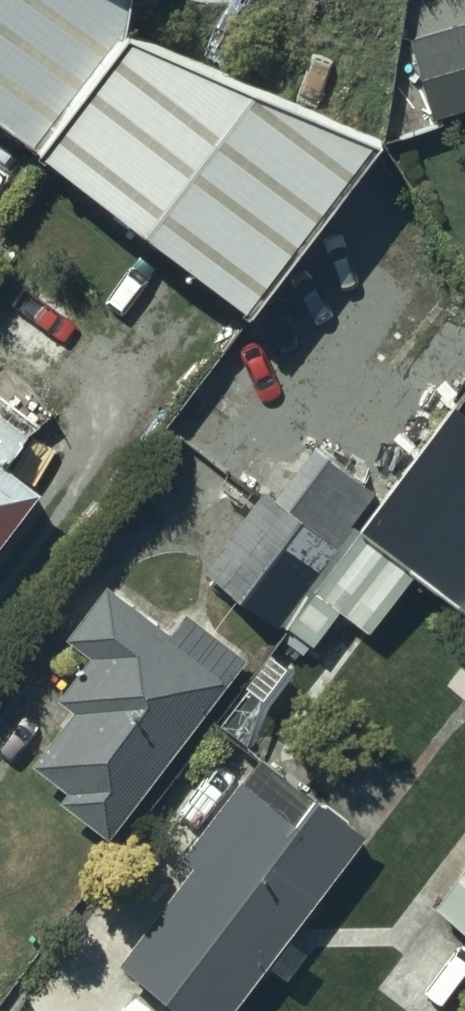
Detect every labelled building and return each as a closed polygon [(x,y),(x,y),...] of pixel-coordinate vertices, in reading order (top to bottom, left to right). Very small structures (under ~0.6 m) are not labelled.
[(40,143),(130,30),(129,0),(0,0),(0,113),(40,143)] [(442,18),(464,98),(464,12),(442,18)] [(130,30),(40,143),(250,309),(373,129),(130,30)] [(0,399),(0,541),(39,490),(10,468),(40,429),(0,399)] [(362,522),(464,600),(464,408),(455,400),(362,522)] [(373,489),(313,442),(274,491),(267,486),(206,564),(275,618),(280,612),(315,640),(377,561),(339,532),(373,489)] [(171,631),(108,580),(67,630),(93,651),(60,691),(76,704),(32,759),(68,786),(61,795),(111,833),(247,655),(190,609),(171,631)] [(348,815),(253,743),(110,928),(205,1001),(348,815)] [(440,901),(464,920),(464,867),(440,901)]
